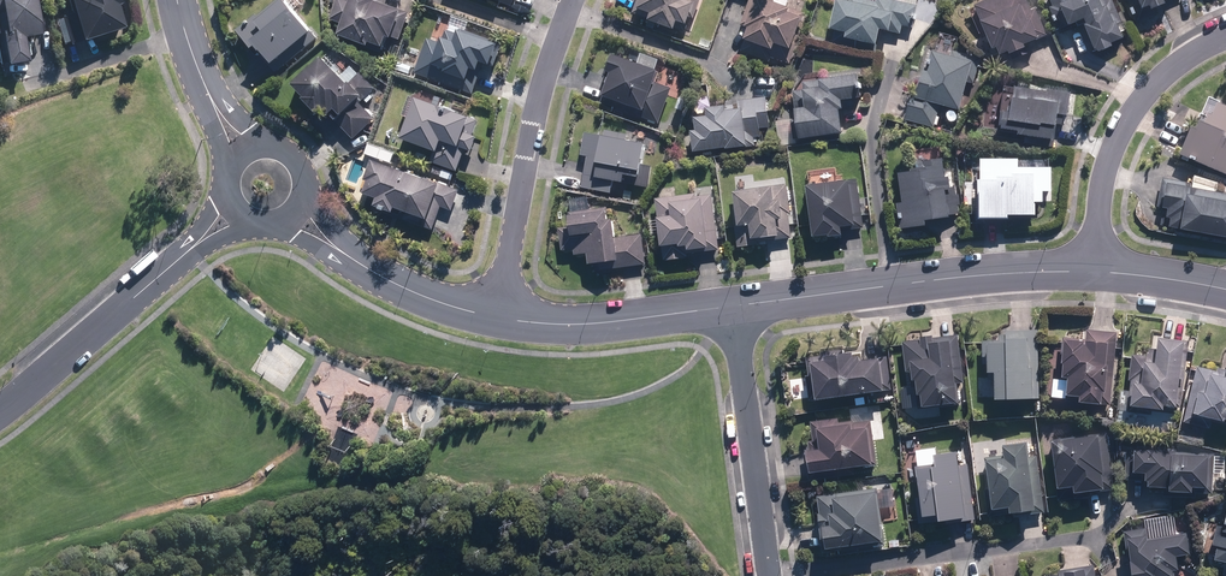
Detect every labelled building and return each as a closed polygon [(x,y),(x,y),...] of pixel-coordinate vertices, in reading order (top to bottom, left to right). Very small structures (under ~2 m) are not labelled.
[(4,32),(10,65),(29,62),(24,35),(42,32),(36,0),(0,0),(0,32),(4,32)] [(74,15),(57,19),(63,42),(125,25),(118,0),(69,0),(74,15)] [(293,0),(277,0),(240,29),(256,49),(262,44),(278,65),(319,33),(293,0)] [(341,33),(373,45),(375,41),(388,46),(393,34),(401,37),(410,12),(387,3),(389,0),(356,0),(355,3),(346,0),(340,0),(332,20),(344,25),(341,33)] [(512,10),(516,0),(486,0),(512,10)] [(633,11),(641,14),(643,8),(655,13),(653,19),(681,28),(684,19),(693,23),(701,0),(637,0),(633,11)] [(808,11),(802,9),(805,0),(804,0),(753,0),(743,26),(752,29),(748,41),(778,51),(781,43),(796,48),(808,11)] [(858,0),(841,0),(834,27),(851,31),(850,36),(882,45),(885,31),(903,36),(906,25),(916,28),(923,0),(881,0),(880,5),(858,0)] [(1033,0),(987,0),(971,7),(983,37),(991,34),(1002,59),(1032,47),(1031,43),(1048,36),(1033,0)] [(1108,0),(1049,0),(1059,28),(1085,19),(1097,54),(1117,47),(1115,40),(1129,35),(1116,0),(1109,3),(1108,0)] [(1146,9),(1156,6),(1158,9),(1172,3),(1171,0),(1143,0),(1146,9)] [(429,39),(416,73),(473,94),(486,62),(498,66),(507,43),(469,28),(470,25),(455,19),(446,45),(429,39)] [(616,70),(603,102),(660,125),(675,87),(658,80),(663,69),(658,67),(661,58),(634,47),(630,56),(618,51),(611,68),(616,70)] [(966,108),(972,81),(978,82),(984,55),(957,48),(955,55),(938,52),(934,71),(927,70),(921,96),(910,93),(904,119),(937,126),(943,103),(966,108)] [(353,81),(328,55),(298,83),(308,94),(306,97),(322,114),(329,107),(357,137),(377,119),(361,102),(380,85),(365,70),(353,81)] [(802,114),(804,137),(846,135),(844,108),(849,107),(848,98),(868,96),(866,74),(806,78),(806,89),(795,90),(796,115),(802,114)] [(1023,135),(1058,139),(1060,124),(1062,124),(1063,114),(1074,116),(1077,91),(1008,83),(1003,127),(1023,129),(1023,135)] [(471,106),(419,88),(409,94),(402,115),(413,119),(406,140),(436,150),(432,162),(461,171),(469,148),(476,150),(481,135),(476,133),(481,116),(469,112),(471,106)] [(1184,151),(1225,171),(1225,98),(1212,92),(1184,151)] [(696,149),(758,146),(757,137),(762,137),(762,128),(774,127),(772,95),(742,97),(742,109),(731,110),(731,103),(708,104),(709,116),(699,117),(699,130),(695,130),(696,149)] [(797,118),(777,119),(778,148),(799,147),(797,118)] [(581,154),(589,155),(585,187),(617,191),(619,182),(654,187),(656,168),(645,166),(647,154),(655,156),(658,134),(607,127),(606,134),(585,131),(581,154)] [(460,188),(394,163),(399,150),(371,140),(366,152),(379,157),(366,192),(381,198),(378,205),(400,213),(399,217),(434,230),(443,207),(451,210),(460,188)] [(959,217),(955,157),(916,159),(917,171),(906,172),(908,202),(900,203),(902,230),(933,228),(932,219),(959,217)] [(1021,159),(982,158),(981,219),(1013,220),(1013,214),(1041,215),(1041,201),(1050,201),(1051,192),(1056,192),(1056,166),(1021,165),(1021,159)] [(1159,205),(1171,207),(1168,225),(1225,235),(1225,188),(1163,178),(1159,205)] [(863,180),(812,185),(816,237),(847,234),(846,227),(866,226),(863,180)] [(742,189),(743,206),(737,206),(739,248),(766,246),(765,236),(779,235),(779,239),(793,238),(790,183),(742,189)] [(658,198),(660,223),(664,222),(665,244),(684,243),(685,245),(694,244),(694,248),(707,247),(708,251),(720,250),(716,194),(658,198)] [(647,233),(618,233),(618,218),(611,219),(611,208),(595,206),(595,197),(574,197),(574,226),(564,226),(564,250),(575,249),(575,254),(592,254),(592,263),(617,263),(617,267),(647,266),(647,233)] [(1040,398),(1040,326),(1010,327),(1010,333),(1001,333),(1001,337),(984,337),(984,363),(990,363),(990,371),(1000,371),(999,393),(1033,393),(1033,398),(1040,398)] [(1112,404),(1118,330),(1089,327),(1088,338),(1069,336),(1066,374),(1072,374),(1070,391),(1083,392),(1082,402),(1112,404)] [(963,398),(961,336),(935,336),(935,333),(923,333),(924,340),(905,341),(906,371),(912,371),(912,378),(924,378),(925,399),(963,398)] [(1186,414),(1189,339),(1161,337),(1161,346),(1152,345),(1152,356),(1133,355),(1131,387),(1120,387),(1119,411),(1186,414)] [(819,372),(821,395),(869,391),(870,404),(897,402),(893,353),(865,356),(864,347),(808,352),(810,373),(819,372)] [(1200,366),(1187,418),(1218,425),(1219,420),(1225,422),(1225,373),(1200,366)] [(875,463),(873,413),(849,414),(850,420),(842,420),(842,418),(813,419),(813,436),(810,437),(811,448),(807,448),(808,466),(875,463)] [(1058,437),(1062,484),(1077,483),(1078,491),(1114,488),(1110,433),(1058,437)] [(1007,456),(991,457),(995,505),(1012,504),(1013,508),(1032,506),(1032,513),(1045,512),(1041,456),(1033,456),(1032,439),(1006,441),(1007,456)] [(1215,490),(1225,490),(1225,476),(1225,474),(1215,473),(1216,452),(1129,445),(1126,478),(1149,479),(1148,484),(1171,485),(1171,495),(1206,498),(1206,489),(1215,490)] [(975,517),(971,462),(965,462),(964,447),(936,449),(937,463),(921,464),(924,511),(944,510),(944,516),(965,515),(966,518),(975,517)] [(818,492),(824,537),(830,537),(831,544),(888,537),(881,484),(818,492)] [(1219,520),(1216,541),(1220,542),(1218,558),(1225,559),(1225,521),(1219,520)] [(1126,529),(1128,552),(1134,552),(1135,575),(1167,575),(1167,573),(1182,572),(1181,553),(1195,551),(1193,529),(1150,533),(1150,527),(1126,529)] [(1096,564),(1061,569),(1062,574),(1045,575),(1098,575),(1096,564)]
